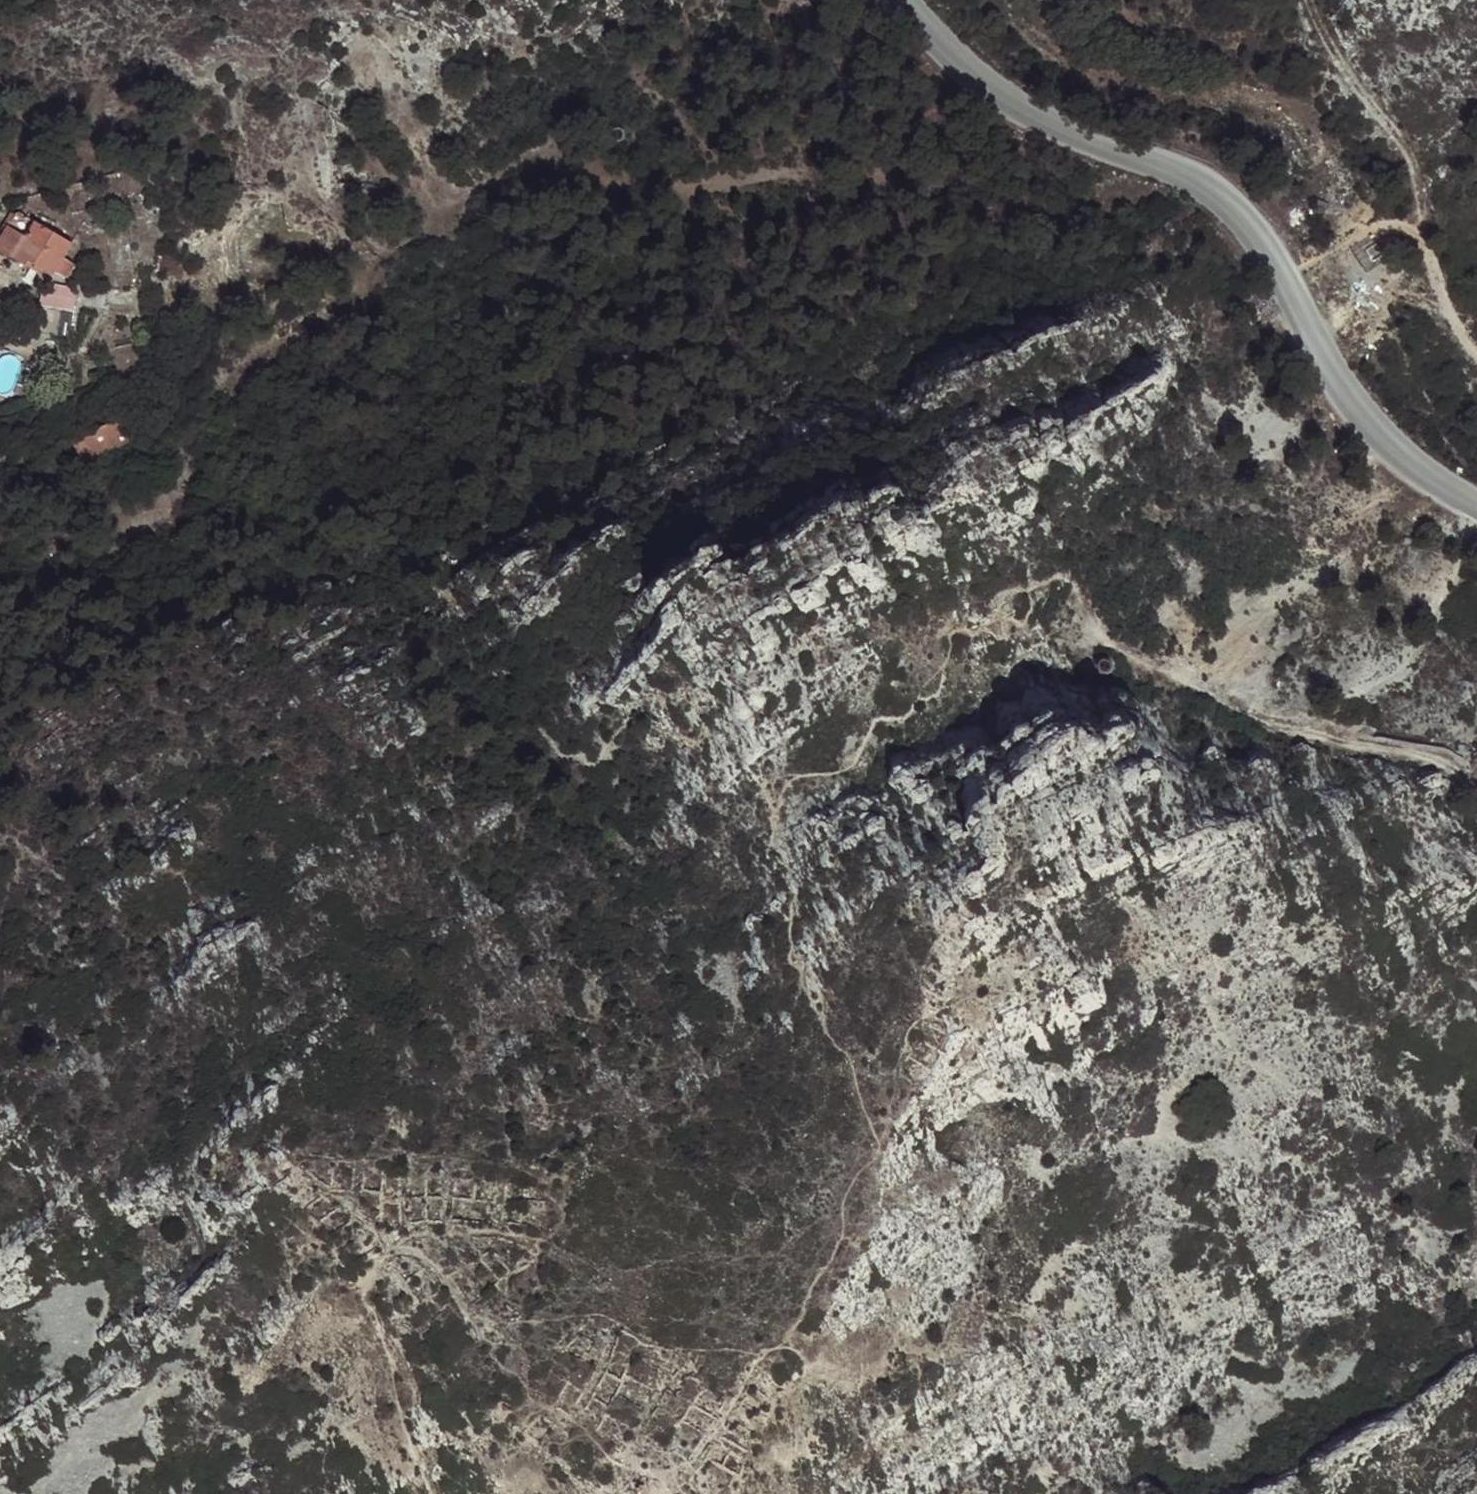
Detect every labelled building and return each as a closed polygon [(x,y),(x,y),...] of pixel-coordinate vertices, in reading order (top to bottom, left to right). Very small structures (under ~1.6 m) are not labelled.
[(627,141),(627,136),(626,131),(621,128),(617,129),(612,133),(613,138),(614,142),(618,144),(623,143),(627,141)] [(76,262),(67,258),(75,240),(32,221),(27,234),(4,225),(0,235),(0,253),(68,281),(76,262)]
